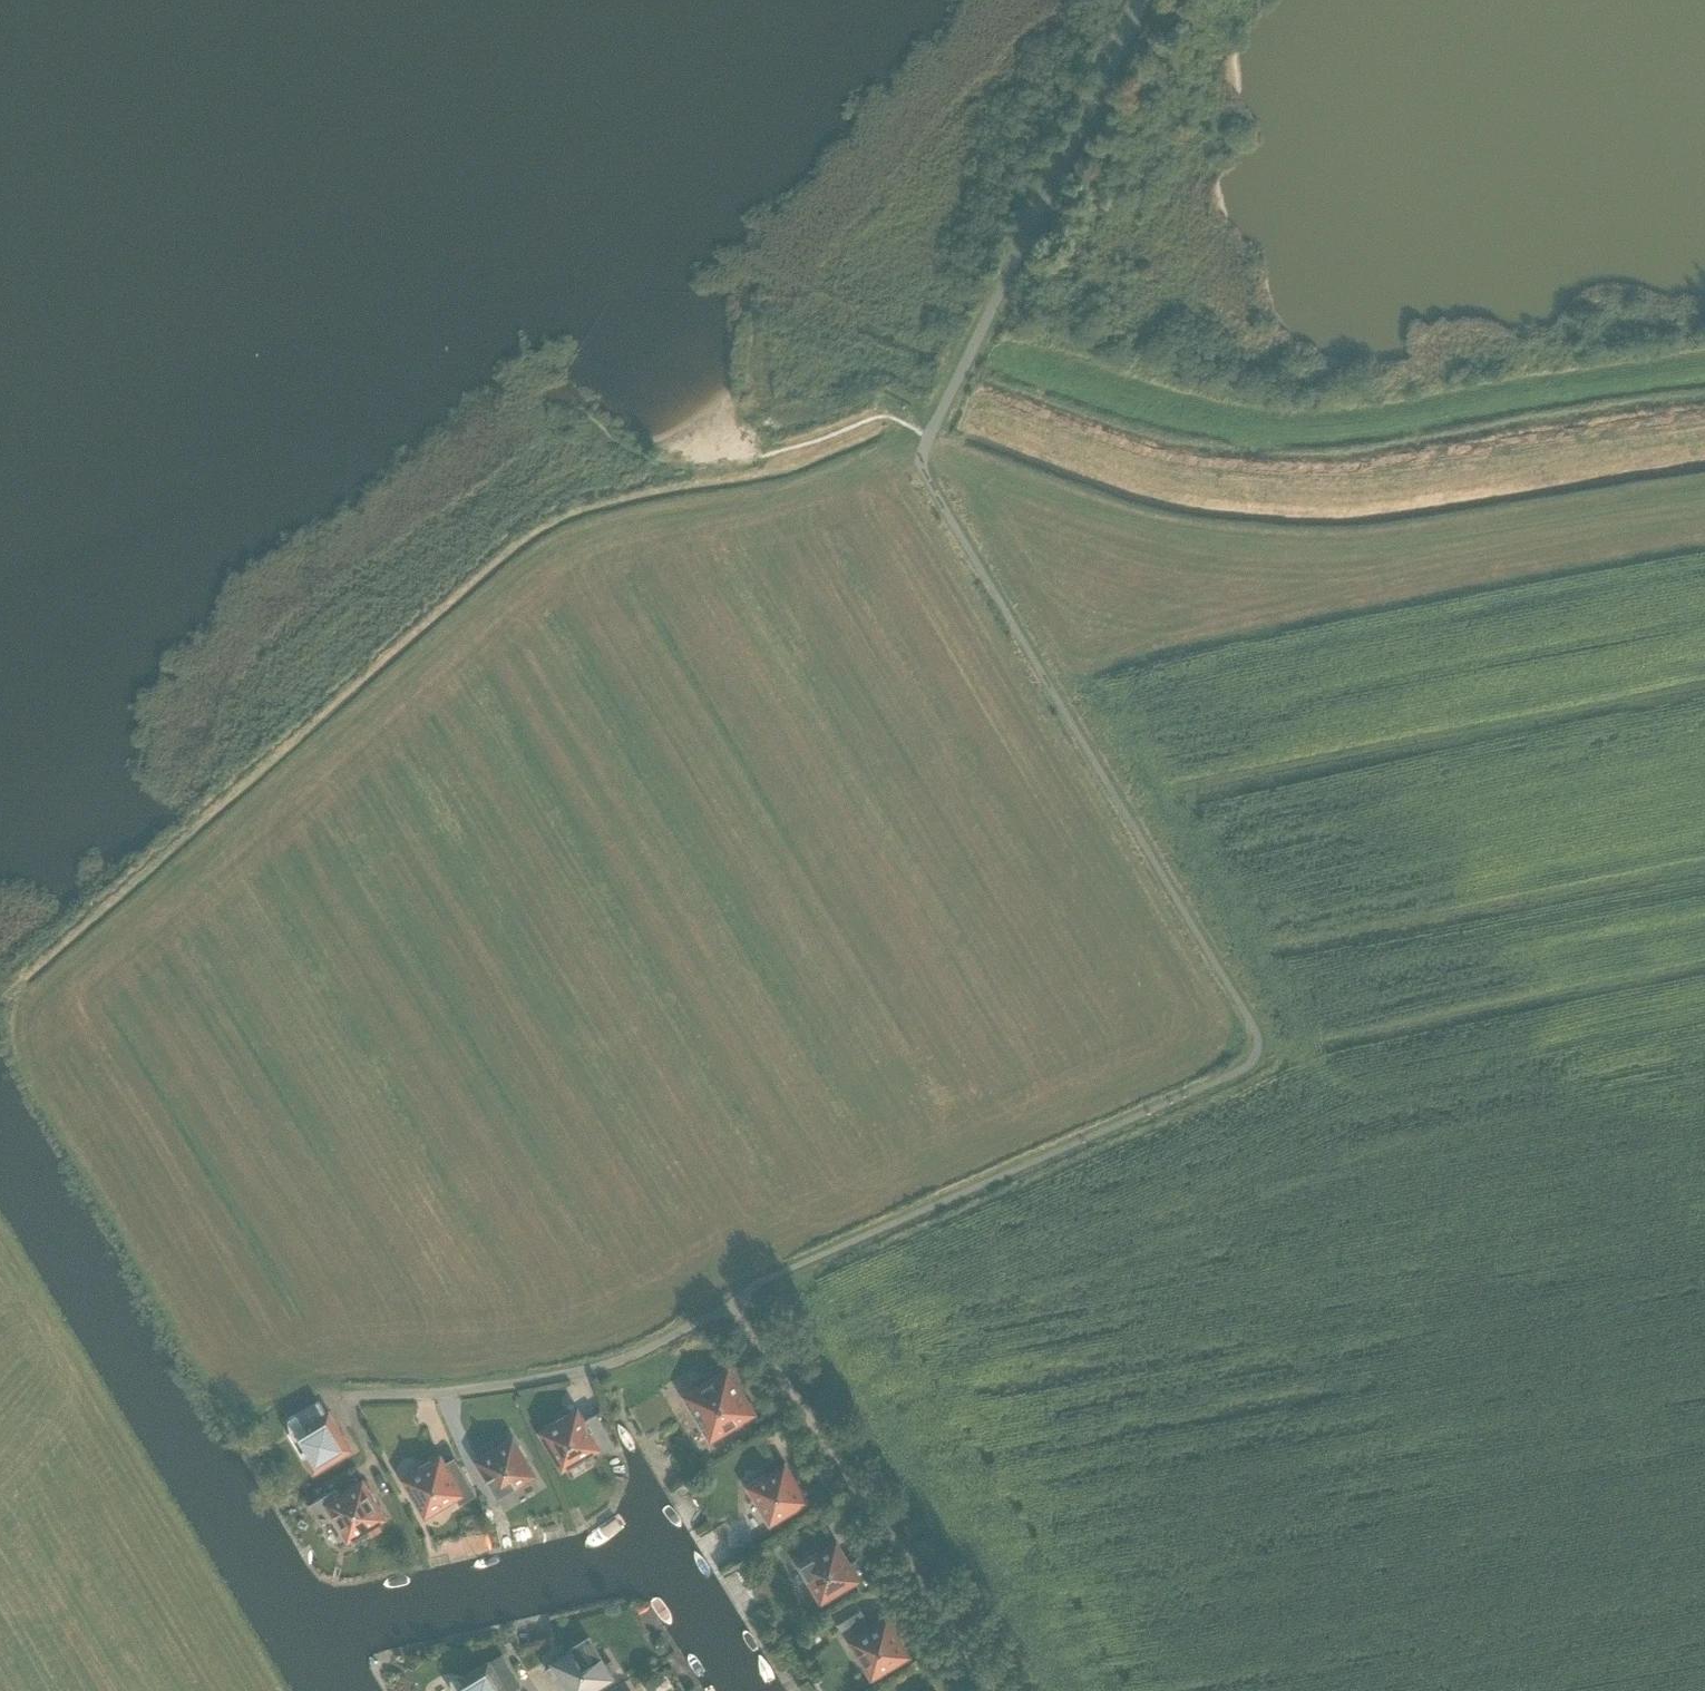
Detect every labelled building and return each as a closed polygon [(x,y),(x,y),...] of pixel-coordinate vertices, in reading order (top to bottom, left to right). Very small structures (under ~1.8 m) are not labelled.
[(711,1438),(752,1413),(728,1372),(686,1397),(711,1438)] [(326,1413),(318,1401),(287,1420),(290,1435),(313,1474),(352,1450),(329,1412),(326,1413)] [(594,1462),(588,1452),(595,1448),(599,1454),(614,1445),(596,1414),(582,1422),(577,1413),(542,1433),(568,1477),(594,1462)] [(498,1496),(533,1475),(512,1441),(478,1461),(498,1496)] [(454,1457),(442,1464),(439,1460),(405,1480),(425,1514),(454,1497),(458,1504),(476,1495),(454,1457)] [(760,1510),(762,1508),(770,1522),(785,1513),(787,1516),(799,1508),(798,1506),(805,1501),(784,1467),(770,1475),(769,1473),(746,1486),(760,1510)] [(362,1484),(340,1497),(335,1488),(308,1504),(320,1523),(334,1515),(338,1523),(355,1513),(364,1529),(365,1529),(370,1537),(380,1531),(375,1523),(382,1518),(362,1484)] [(732,1554),(737,1548),(728,1541),(734,1533),(726,1527),(715,1540),(732,1554)] [(846,1569),(834,1550),(821,1558),(820,1556),(802,1566),(813,1583),(815,1582),(823,1596),(835,1588),(837,1591),(847,1585),(845,1582),(850,1579),(856,1588),(873,1578),(862,1559),(846,1569)] [(864,1618),(855,1601),(831,1615),(840,1632),(864,1618)] [(907,1656),(886,1621),(868,1632),(877,1648),(861,1658),(872,1676),(887,1668),(889,1670),(901,1663),(899,1660),(907,1656)] [(599,1660),(583,1670),(573,1654),(555,1665),(571,1690),(589,1690),(610,1678),(608,1676),(615,1671),(609,1661),(602,1665),(599,1660)] [(468,1687),(469,1690),(506,1690),(503,1687),(516,1679),(502,1656),(489,1664),(488,1662),(463,1678),(468,1687)] [(800,1688),(802,1690),(858,1690),(841,1663),(800,1688)]
